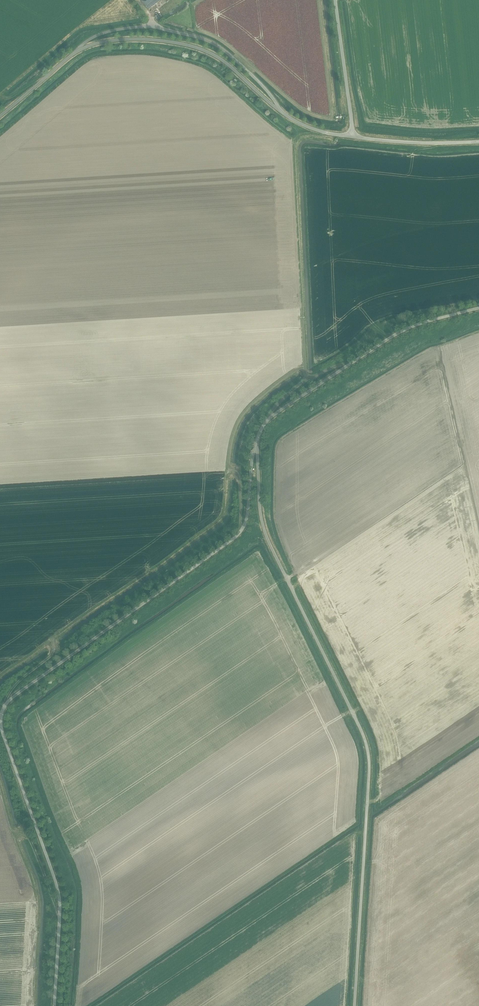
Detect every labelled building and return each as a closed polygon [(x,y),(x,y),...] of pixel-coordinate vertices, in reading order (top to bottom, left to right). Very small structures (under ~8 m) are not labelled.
[(148,9),(160,0),(141,0),(148,9)]
